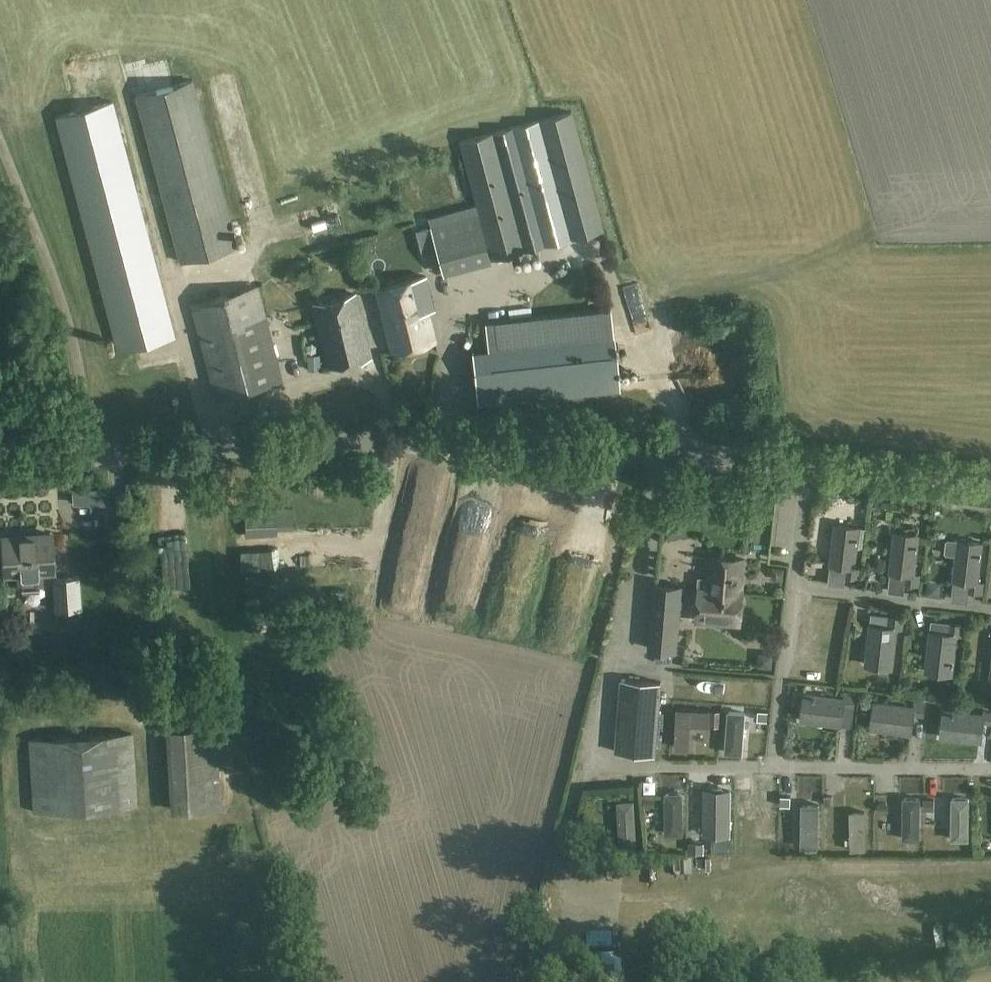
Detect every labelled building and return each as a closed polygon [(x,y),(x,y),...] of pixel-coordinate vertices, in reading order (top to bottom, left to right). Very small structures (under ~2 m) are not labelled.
[(193,80),(135,95),(180,263),(238,247),(193,80)] [(114,101),(55,117),(117,352),(176,336),(114,101)] [(571,114),(494,133),(525,251),(602,232),(571,114)] [(525,251),(494,133),(459,142),(478,213),(490,260),(525,251)] [(345,218),(338,203),(325,209),(333,224),(345,218)] [(490,260),(478,213),(430,226),(443,275),(491,262),(490,260)] [(425,275),(375,288),(391,352),(435,341),(427,312),(434,310),(425,275)] [(214,398),(283,380),(259,284),(190,302),(214,398)] [(355,294),(313,305),(329,367),(372,356),(355,294)] [(633,307),(640,329),(653,325),(646,303),(633,307)] [(614,335),(471,351),(478,406),(620,391),(614,335)] [(109,490),(72,490),(73,503),(109,504),(109,490)] [(293,508),(245,510),(245,531),(278,530),(277,524),(294,523),(293,508)] [(6,573),(54,570),(52,535),(37,535),(36,519),(18,521),(19,536),(3,537),(6,573)] [(856,567),(861,527),(834,523),(829,566),(847,568),(845,577),(860,579),(861,567),(856,567)] [(906,575),(905,585),(919,586),(921,575),(916,574),(921,535),(913,533),(894,531),(889,573),(891,574),(906,575)] [(958,539),(957,540),(948,539),(946,541),(945,552),(946,555),(955,556),(952,581),(953,581),(970,583),(969,593),(983,595),(984,583),(979,582),(984,542),(958,539)] [(868,543),(867,551),(874,552),(875,544),(868,543)] [(698,579),(697,586),(743,592),(743,590),(742,590),(745,560),(711,557),(709,580),(698,579)] [(80,578),(53,580),(55,611),(83,609),(80,578)] [(28,606),(50,605),(49,579),(28,579),(28,606)] [(677,619),(680,619),(683,586),(653,584),(650,616),(677,619)] [(743,592),(697,586),(697,588),(700,588),(697,620),(713,622),(713,621),(721,622),(721,623),(740,625),(743,592)] [(869,623),(865,666),(894,669),(898,630),(904,631),(905,618),(871,614),(870,623),(869,623)] [(677,619),(650,616),(648,650),(677,653),(680,619),(677,619)] [(929,630),(924,673),(953,676),(958,636),(964,637),(965,625),(931,621),(930,630),(929,630)] [(619,679),(613,753),(655,756),(661,682),(619,679)] [(801,718),(834,722),(843,723),(843,727),(852,728),(856,695),(843,693),(843,697),(804,693),(801,718)] [(913,700),(913,706),(872,701),(868,731),(911,735),(914,715),(923,717),(925,701),(913,700)] [(982,744),(984,723),(990,723),(990,710),(984,709),(983,713),(943,709),(940,739),(982,744)] [(724,711),(721,750),(737,751),(740,713),(724,711)] [(690,727),(704,728),(709,728),(710,713),(677,712),(675,750),(689,751),(690,727)] [(718,729),(719,713),(711,712),(710,728),(718,729)] [(768,712),(758,712),(757,721),(768,721),(768,712)] [(217,727),(166,730),(170,813),(221,809),(217,727)] [(133,733),(28,739),(34,812),(138,805),(133,733)] [(704,835),(713,835),(731,835),(731,790),(704,790),(704,835)] [(664,792),(664,836),(682,836),(682,792),(664,792)] [(645,796),(645,804),(654,804),(654,796),(645,796)] [(780,796),(780,804),(790,804),(790,796),(780,796)] [(919,839),(920,811),(920,798),(901,798),(901,841),(919,841),(919,839)] [(950,798),(950,841),(969,841),(969,798),(950,798)] [(634,800),(617,801),(620,848),(637,847),(634,800)] [(888,801),(881,801),(878,801),(878,810),(888,810),(888,801)] [(818,813),(818,804),(800,804),(800,848),(818,849),(818,842),(818,813)] [(865,812),(850,812),(851,852),(866,851),(865,812)] [(689,843),(689,852),(704,853),(704,843),(689,843)]
